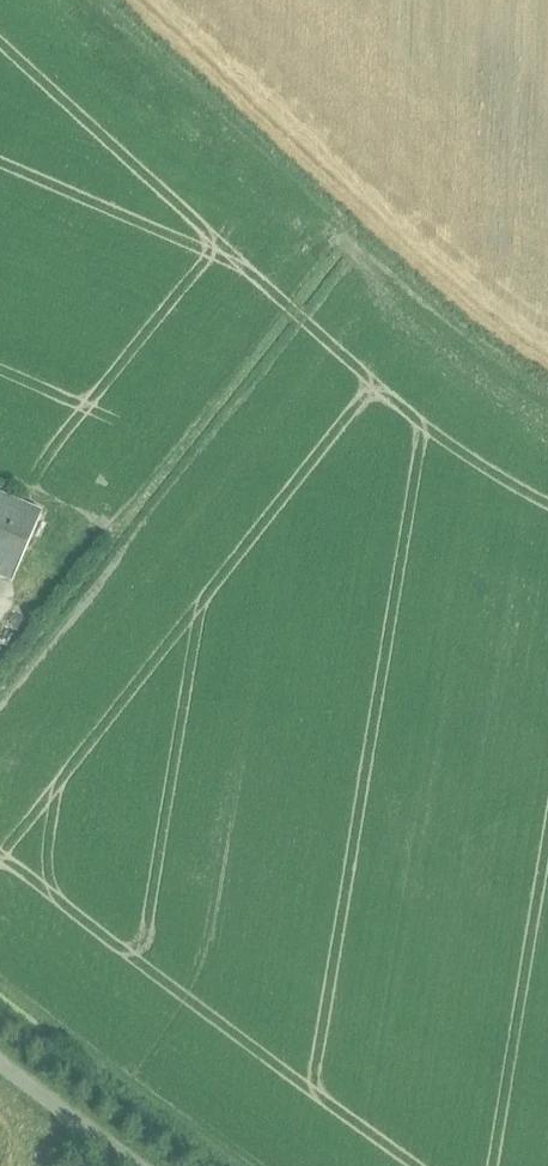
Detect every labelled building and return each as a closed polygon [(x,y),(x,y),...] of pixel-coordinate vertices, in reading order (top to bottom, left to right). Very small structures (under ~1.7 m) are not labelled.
[(13,584),(43,513),(0,495),(0,578),(13,584)]
